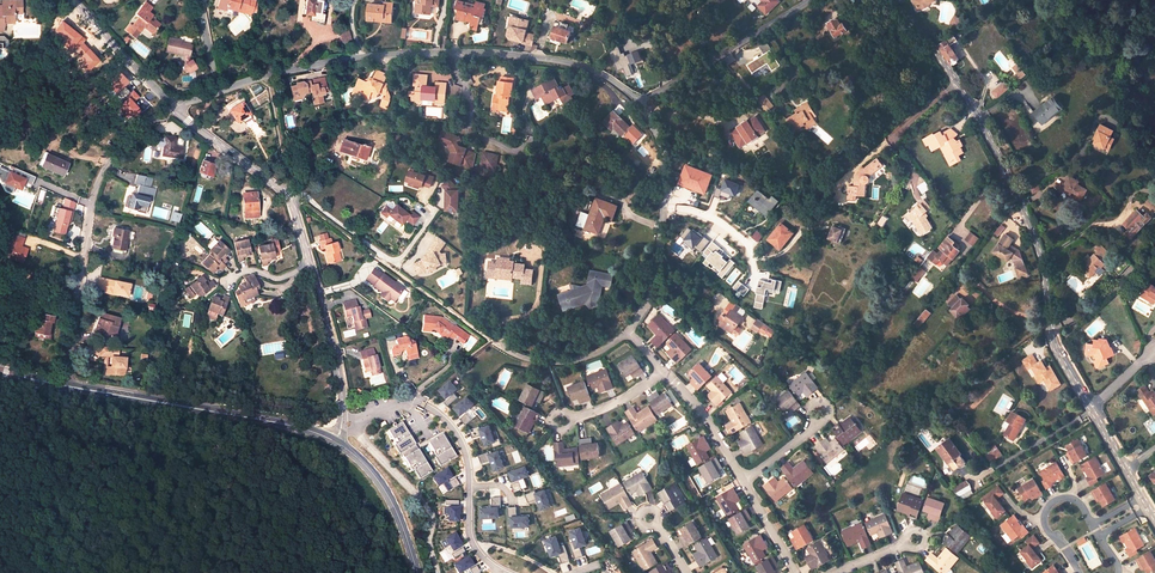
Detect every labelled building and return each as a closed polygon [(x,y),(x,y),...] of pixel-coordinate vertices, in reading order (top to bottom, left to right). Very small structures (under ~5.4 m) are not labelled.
[(2,4),(2,5),(0,5),(0,31),(3,31),(3,27),(3,23),(14,23),(14,17),(14,14),(22,13),(21,0),(12,0),(12,4),(9,4),(9,0),(2,0),(2,4)] [(238,9),(239,6),(243,7),(247,8),(246,12),(252,14),(256,14),(257,2),(249,0),(222,0),(220,9),(227,10),(228,8),(228,6),(238,9)] [(305,14),(312,15),(312,20),(324,21),(326,0),(324,0),(307,0),(305,14)] [(418,4),(417,13),(427,14),(427,11),(432,11),(433,6),(435,6),(435,3),(441,3),(441,0),(418,0),(418,4)] [(472,20),(471,26),(473,26),(472,29),(478,31),(480,25),(478,22),(479,18),(483,16),(486,3),(477,1),(476,4),(475,7),(464,5),(465,1),(460,0),(459,0),(457,5),(456,9),(459,9),(457,20),(467,22),(468,19),(472,20)] [(778,0),(762,0),(771,10),(779,2),(778,0)] [(930,3),(931,1),(933,0),(913,0),(912,0),(916,7),(919,8),(930,3)] [(145,2),(142,7),(148,12),(152,8),(145,2)] [(385,6),(369,4),(367,20),(374,21),(374,17),(384,18),(383,21),(391,22),(392,14),(389,14),(390,7),(393,7),(393,4),(385,3),(385,6)] [(930,3),(919,8),(916,7),(917,11),(931,5),(930,3)] [(242,12),(252,14),(246,12),(247,8),(243,7),(239,6),(238,9),(228,6),(228,8),(242,12)] [(156,29),(160,25),(154,20),(152,23),(149,20),(153,15),(148,12),(142,7),(136,14),(139,17),(133,26),(130,24),(126,30),(135,38),(140,32),(144,27),(149,30),(156,29)] [(955,26),(959,19),(954,16),(949,23),(955,26)] [(510,17),(508,26),(507,31),(508,31),(512,29),(514,22),(518,19),(510,17)] [(827,24),(835,37),(847,30),(843,23),(841,25),(837,18),(827,24)] [(514,22),(512,29),(508,31),(507,37),(508,39),(523,42),(523,44),(532,46),(534,35),(528,34),(526,32),(527,27),(526,27),(527,21),(518,19),(514,22)] [(558,21),(552,38),(568,43),(572,33),(574,34),(576,27),(558,21)] [(340,34),(342,42),(351,40),(349,31),(340,34)] [(0,37),(0,49),(5,50),(5,44),(11,44),(11,42),(6,37),(0,37)] [(179,41),(169,39),(166,52),(185,56),(184,58),(188,63),(185,66),(189,71),(192,72),(196,68),(196,65),(192,60),(191,61),(189,58),(189,57),(191,46),(181,44),(178,43),(179,41)] [(951,65),(959,59),(946,40),(937,45),(939,48),(941,50),(951,65)] [(763,54),(770,49),(766,42),(758,46),(763,54)] [(799,53),(806,48),(803,44),(796,48),(799,53)] [(770,50),(746,65),(752,73),(767,64),(772,71),(780,66),(770,50)] [(638,51),(628,55),(631,63),(641,59),(638,51)] [(371,80),(367,81),(360,78),(358,84),(362,86),(364,89),(363,92),(364,92),(363,95),(364,97),(368,99),(371,98),(372,95),(376,97),(378,96),(379,92),(381,91),(386,93),(387,91),(390,83),(385,81),(388,74),(377,69),(373,80),(371,80)] [(1021,80),(1012,69),(1008,73),(1013,79),(1011,81),(1014,86),(1021,80)] [(435,87),(426,87),(427,76),(414,74),(413,87),(415,87),(415,91),(412,91),(411,95),(411,101),(421,101),(423,99),(433,100),(435,100),(435,98),(445,99),(446,83),(436,82),(435,87)] [(324,92),(323,89),(326,89),(324,78),(315,80),(316,84),(309,85),(311,91),(313,103),(322,101),(321,93),(324,92)] [(500,92),(499,97),(495,96),(494,104),(497,104),(496,111),(508,113),(510,97),(513,97),(515,80),(503,78),(502,83),(499,82),(498,91),(500,92)] [(547,104),(561,96),(564,101),(573,97),(572,95),(574,93),(570,85),(564,88),(562,85),(559,87),(554,79),(533,91),(537,99),(543,96),(547,104)] [(762,80),(754,84),(757,89),(764,84),(762,80)] [(300,97),(305,92),(307,91),(306,85),(305,84),(302,81),(296,82),(296,85),(290,86),(292,96),(297,95),(300,97)] [(1009,89),(1005,83),(993,92),(997,98),(1009,89)] [(358,84),(354,93),(364,97),(363,95),(364,92),(363,92),(364,89),(362,86),(358,84)] [(764,84),(757,89),(762,97),(769,92),(764,84)] [(390,92),(389,91),(388,94),(387,96),(385,96),(382,104),(388,107),(392,98),(391,98),(392,95),(392,94),(391,93),(391,92),(390,92)] [(766,111),(773,106),(765,96),(759,102),(766,111)] [(242,97),(228,106),(233,114),(237,121),(242,118),(249,114),(243,103),(242,103),(241,101),(243,99),(242,97)] [(566,105),(575,101),(573,97),(564,101),(566,105)] [(1062,109),(1054,98),(1033,113),(1042,124),(1062,109)] [(813,119),(811,115),(814,113),(808,103),(798,109),(801,113),(798,115),(797,114),(787,120),(794,131),(804,125),(805,126),(814,121),(813,119)] [(631,128),(615,112),(604,122),(609,127),(611,124),(623,136),(631,128)] [(764,130),(754,116),(746,121),(745,120),(735,127),(736,128),(728,134),(739,148),(746,143),(747,144),(757,137),(757,136),(764,130)] [(814,121),(805,126),(807,129),(816,124),(814,121)] [(1114,131),(1101,125),(1095,136),(1098,137),(1094,143),(1105,149),(1107,145),(1111,147),(1115,139),(1111,137),(1114,131)] [(955,143),(953,140),(955,138),(957,134),(951,129),(943,133),(944,135),(943,136),(941,132),(934,135),(933,135),(923,140),(927,146),(929,145),(932,151),(940,147),(945,155),(947,154),(952,165),(961,160),(958,156),(963,153),(960,147),(962,146),(959,141),(958,141),(955,143)] [(456,135),(441,131),(438,140),(442,141),(444,144),(449,146),(452,152),(450,158),(451,158),(450,162),(461,166),(461,164),(473,168),(476,152),(466,149),(467,147),(462,146),(459,142),(457,137),(456,135)] [(175,137),(165,136),(165,138),(164,146),(162,155),(182,158),(183,148),(174,146),(172,146),(173,144),(174,144),(175,137)] [(343,140),(340,151),(365,159),(369,147),(362,144),(362,146),(343,140)] [(60,158),(44,151),(38,164),(41,165),(47,154),(59,160),(60,158)] [(495,154),(483,152),(481,164),(493,166),(495,154)] [(59,160),(47,154),(41,165),(63,175),(68,164),(59,160)] [(952,165),(947,154),(945,155),(944,156),(950,166),(952,165)] [(877,158),(855,176),(854,186),(848,186),(847,199),(856,200),(856,196),(865,196),(866,184),(867,184),(869,182),(870,181),(870,180),(870,179),(869,179),(869,178),(883,166),(877,158)] [(211,176),(216,163),(209,160),(208,163),(202,161),(199,172),(200,173),(210,176),(211,176)] [(677,184),(705,195),(713,175),(685,164),(677,184)] [(883,166),(869,178),(869,179),(870,179),(870,180),(884,168),(883,166)] [(14,167),(14,169),(12,172),(0,167),(0,179),(1,181),(4,183),(3,185),(12,188),(13,186),(15,187),(21,189),(22,186),(24,181),(27,183),(32,185),(35,176),(23,171),(14,167)] [(409,171),(407,177),(409,178),(411,180),(410,183),(409,185),(415,187),(416,184),(419,185),(424,187),(424,185),(430,187),(433,177),(426,175),(426,176),(413,171),(413,172),(409,171)] [(149,177),(136,174),(134,183),(146,186),(149,177)] [(1070,177),(1062,190),(1071,195),(1073,192),(1078,195),(1076,198),(1082,201),(1087,190),(1077,184),(1079,182),(1070,177)] [(447,190),(446,210),(458,211),(460,190),(458,190),(458,188),(450,179),(443,185),(447,190)] [(731,193),(735,195),(739,184),(725,179),(721,190),(731,193)] [(917,187),(913,188),(915,200),(926,198),(925,191),(926,191),(925,183),(917,185),(917,187)] [(1029,187),(1032,194),(1039,190),(1036,184),(1029,187)] [(720,195),(721,190),(716,188),(713,195),(719,197),(720,195)] [(731,193),(721,190),(720,195),(729,198),(731,193)] [(758,190),(748,202),(767,216),(779,201),(772,196),(769,199),(758,190)] [(150,197),(131,192),(130,196),(127,196),(125,202),(128,203),(127,208),(136,210),(136,211),(145,213),(150,197)] [(257,193),(245,193),(245,197),(243,197),(245,217),(258,215),(257,205),(260,205),(260,198),(257,198),(257,193)] [(71,220),(75,202),(66,198),(63,209),(54,206),(53,213),(58,214),(57,218),(54,231),(65,234),(68,222),(68,220),(71,220)] [(602,222),(604,217),(613,221),(618,207),(597,199),(590,215),(581,212),(577,226),(585,229),(599,234),(603,222),(602,222)] [(914,208),(905,215),(911,222),(912,220),(921,235),(933,228),(926,217),(925,214),(926,213),(931,208),(924,199),(917,205),(918,206),(915,209),(914,208)] [(385,204),(380,211),(385,215),(387,212),(400,222),(404,217),(412,222),(417,214),(410,209),(407,212),(394,203),(390,208),(385,204)] [(1137,211),(1124,224),(1131,230),(1127,234),(1131,239),(1152,218),(1147,213),(1143,217),(1137,211)] [(171,221),(178,221),(179,212),(171,212),(171,221)] [(781,223),(768,240),(778,249),(787,238),(788,240),(793,233),(781,223)] [(1000,225),(994,234),(998,237),(1005,227),(1000,225)] [(694,247),(700,252),(709,241),(703,236),(702,237),(692,229),(691,230),(687,227),(680,236),(684,239),(683,241),(692,249),(694,247)] [(840,243),(845,231),(833,227),(828,239),(840,243)] [(128,231),(114,228),(113,235),(114,236),(112,247),(119,248),(123,249),(124,249),(128,231)] [(756,230),(751,237),(757,242),(763,235),(756,230)] [(1007,232),(993,249),(1006,259),(1009,256),(1013,259),(1021,257),(1019,251),(1010,243),(1014,238),(1007,232)] [(973,234),(966,240),(973,245),(979,238),(973,234)] [(441,254),(439,251),(445,242),(438,236),(428,250),(429,253),(431,255),(425,258),(422,259),(414,264),(419,274),(428,269),(429,272),(436,268),(436,266),(441,264),(439,260),(441,259),(446,259),(445,253),(441,254)] [(956,248),(952,245),(955,242),(948,236),(939,248),(941,250),(938,254),(932,250),(927,258),(936,265),(939,260),(946,266),(952,258),(953,259),(959,251),(956,248)] [(325,247),(326,252),(325,253),(327,263),(338,260),(336,250),(338,250),(339,249),(337,241),(332,242),(330,237),(319,240),(320,248),(325,247)] [(780,250),(788,240),(787,238),(778,249),(780,250)] [(218,240),(208,250),(210,252),(223,264),(226,259),(224,257),(221,255),(224,252),(225,254),(229,250),(218,240)] [(247,240),(234,242),(237,261),(242,260),(242,257),(241,255),(245,254),(250,253),(247,240)] [(717,274),(722,278),(735,263),(730,259),(727,262),(722,257),(723,256),(721,254),(723,251),(712,242),(704,252),(708,256),(703,263),(707,266),(710,262),(720,270),(717,274)] [(26,261),(30,249),(16,244),(12,256),(26,261)] [(274,258),(271,244),(258,246),(262,266),(267,264),(266,260),(265,257),(269,256),(269,259),(274,258)] [(1099,275),(1104,270),(1101,268),(1105,264),(1108,260),(1105,257),(1109,253),(1100,245),(1096,249),(1098,251),(1095,255),(1094,254),(1091,258),(1087,255),(1083,259),(1086,262),(1080,268),(1090,277),(1095,272),(1099,275)] [(51,249),(40,246),(35,261),(39,262),(45,265),(49,254),(51,249)] [(201,262),(212,272),(215,268),(213,267),(216,264),(221,269),(225,265),(223,264),(210,252),(201,262)] [(46,268),(51,255),(49,254),(45,265),(39,262),(38,265),(46,268)] [(1013,259),(1013,260),(1015,267),(1024,264),(1021,257),(1013,259)] [(501,276),(513,277),(523,279),(523,283),(532,284),(534,270),(525,269),(525,265),(510,263),(510,259),(499,258),(498,262),(491,261),(490,273),(496,273),(501,276)] [(487,276),(512,280),(512,277),(501,276),(496,273),(490,273),(491,261),(489,262),(487,276)] [(1024,264),(1015,267),(1018,276),(1023,274),(1024,277),(1027,275),(1024,264)] [(919,267),(914,274),(919,278),(924,271),(919,267)] [(381,275),(372,269),(364,280),(372,285),(371,287),(380,292),(378,296),(385,301),(387,298),(392,302),(401,289),(381,275)] [(588,289),(582,291),(580,287),(571,285),(573,291),(560,296),(564,310),(586,303),(591,307),(596,306),(599,290),(593,289),(595,283),(601,284),(611,286),(613,276),(591,272),(588,289)] [(914,274),(911,278),(916,282),(919,278),(914,274)] [(200,275),(185,288),(191,297),(196,293),(198,296),(213,284),(210,280),(208,282),(207,283),(204,279),(200,275)] [(256,290),(258,290),(252,275),(244,278),(246,284),(237,288),(238,291),(234,293),(240,307),(253,302),(252,298),(256,296),(254,291),(256,290)] [(98,288),(105,289),(113,291),(112,293),(128,296),(130,283),(115,280),(115,281),(100,278),(98,288)] [(754,307),(762,309),(765,295),(767,296),(768,291),(774,292),(774,290),(780,291),(782,281),(769,279),(768,282),(759,280),(756,293),(757,293),(754,307)] [(736,290),(742,283),(738,281),(733,287),(736,290)] [(736,290),(743,296),(749,289),(742,283),(736,290)] [(1148,284),(1141,296),(1154,304),(1154,288),(1148,284)] [(185,288),(182,290),(189,298),(191,297),(185,288)] [(961,299),(957,295),(948,304),(952,309),(950,310),(957,317),(959,315),(961,318),(970,309),(967,306),(969,305),(962,298),(961,299)] [(212,297),(205,317),(214,320),(216,314),(220,316),(227,298),(223,296),(222,299),(221,300),(217,299),(212,297)] [(358,313),(356,308),(355,308),(353,300),(343,303),(344,309),(342,310),(344,316),(349,315),(351,322),(353,322),(354,327),(355,330),(365,328),(363,319),(368,317),(366,310),(358,313)] [(733,332),(743,316),(737,312),(733,309),(727,317),(722,314),(716,323),(720,325),(727,330),(728,329),(733,332)] [(922,323),(931,313),(926,310),(918,319),(922,323)] [(117,324),(119,318),(101,313),(100,318),(99,318),(95,329),(108,333),(115,335),(118,324),(117,324)] [(42,320),(37,319),(35,332),(48,334),(50,322),(52,323),(54,316),(44,314),(43,316),(42,320)] [(434,331),(438,333),(446,338),(449,334),(452,336),(451,338),(457,342),(463,334),(454,327),(453,328),(438,318),(423,316),(422,329),(429,330),(430,329),(431,329),(434,331)] [(675,331),(660,316),(651,324),(660,334),(657,336),(652,341),(658,347),(675,331)] [(775,330),(758,319),(753,326),(759,330),(766,335),(767,333),(773,337),(775,330)] [(34,335),(50,338),(52,323),(50,322),(48,334),(35,332),(34,335)] [(649,326),(657,336),(660,334),(651,324),(649,326)] [(759,330),(753,326),(751,330),(757,334),(759,330)] [(691,349),(677,335),(667,344),(671,349),(674,351),(669,355),(677,363),(691,349)] [(403,339),(394,341),(395,347),(391,348),(389,352),(390,357),(397,355),(399,351),(403,350),(405,357),(415,354),(412,344),(409,342),(407,343),(406,340),(403,339)] [(1108,343),(1107,340),(1100,339),(1100,341),(1095,340),(1094,345),(1087,344),(1086,354),(1095,356),(1097,361),(1100,367),(1109,363),(1107,358),(1115,354),(1112,348),(1108,349),(1106,346),(1108,343)] [(118,347),(103,346),(102,356),(112,356),(111,366),(107,372),(110,374),(122,375),(124,373),(126,357),(117,357),(118,347)] [(361,360),(363,366),(365,373),(371,372),(372,371),(373,376),(380,374),(375,356),(374,357),(372,349),(361,352),(363,359),(361,360)] [(1046,369),(1041,362),(1037,364),(1032,355),(1022,361),(1027,370),(1031,368),(1036,376),(1034,378),(1038,384),(1044,381),(1050,391),(1060,385),(1051,369),(1047,371),(1046,369)] [(633,356),(624,361),(625,364),(620,368),(625,377),(631,374),(634,372),(637,377),(644,372),(633,356)] [(712,377),(704,369),(702,371),(698,366),(690,374),(694,378),(696,381),(692,385),(698,390),(712,377)] [(606,370),(587,376),(591,389),(598,387),(601,386),(603,391),(613,388),(606,370)] [(803,392),(806,390),(809,395),(817,388),(806,373),(789,385),(798,396),(803,392)] [(717,406),(731,392),(717,377),(707,386),(712,391),(714,394),(710,398),(717,406)] [(457,389),(450,381),(440,390),(447,398),(457,389)] [(585,381),(574,385),(575,388),(569,390),(573,400),(579,398),(583,397),(584,402),(591,400),(585,381)] [(528,384),(520,400),(532,406),(535,400),(537,397),(541,400),(545,393),(528,384)] [(1154,415),(1154,392),(1154,390),(1150,392),(1145,385),(1136,392),(1141,399),(1143,397),(1154,415)] [(788,409),(791,407),(794,411),(801,406),(789,390),(779,398),(782,401),(777,405),(783,413),(788,409)] [(458,397),(455,394),(444,402),(448,406),(458,397)] [(647,398),(658,415),(668,409),(666,406),(671,403),(665,394),(660,397),(657,399),(654,394),(647,398)] [(474,404),(467,397),(455,408),(461,415),(474,404)] [(750,423),(740,404),(729,410),(735,421),(733,423),(726,427),(730,435),(750,423)] [(523,413),(517,426),(526,431),(532,419),(535,420),(536,421),(540,414),(522,405),(520,411),(523,413)] [(648,407),(637,415),(639,417),(650,410),(648,407)] [(650,410),(639,417),(637,415),(633,408),(625,413),(638,433),(657,421),(650,410)] [(726,411),(733,423),(735,421),(729,410),(726,411)] [(520,411),(513,424),(517,426),(523,413),(520,411)] [(1014,440),(1026,420),(1013,412),(1007,421),(1011,424),(1005,435),(1014,440)] [(472,420),(466,413),(460,419),(466,425),(472,420)] [(841,428),(852,419),(850,418),(839,426),(841,428)] [(532,419),(526,431),(529,433),(535,420),(532,419)] [(846,438),(859,428),(852,419),(841,428),(839,426),(838,424),(832,429),(844,445),(849,441),(846,438)] [(903,426),(908,432),(914,427),(910,421),(903,426)] [(407,431),(402,422),(397,425),(395,423),(393,424),(394,427),(388,431),(413,471),(416,469),(422,478),(432,471),(427,462),(419,467),(416,463),(424,458),(410,435),(402,440),(400,436),(407,431)] [(1004,432),(1008,424),(1005,422),(1000,430),(1004,432)] [(607,429),(617,445),(635,433),(627,423),(622,426),(619,428),(616,423),(607,429)] [(495,441),(489,426),(480,429),(479,426),(469,430),(472,438),(482,434),(483,438),(482,439),(485,445),(495,441)] [(743,439),(745,442),(740,445),(745,454),(762,444),(752,426),(740,433),(743,439)] [(859,428),(846,438),(849,441),(861,431),(859,428)] [(410,435),(407,431),(400,436),(402,440),(410,435)] [(448,443),(442,434),(428,443),(442,465),(456,456),(451,447),(443,452),(440,448),(448,443)] [(704,437),(687,447),(697,465),(709,457),(706,452),(704,449),(709,446),(704,437)] [(592,444),(588,444),(588,439),(580,440),(582,460),(594,458),(593,455),(600,454),(598,443),(592,444)] [(961,454),(950,439),(937,449),(949,464),(948,464),(954,472),(961,467),(962,467),(963,467),(964,467),(965,466),(965,465),(965,464),(965,463),(966,462),(960,455),(961,454)] [(1087,455),(1078,439),(1066,446),(1069,452),(1068,452),(1070,456),(1069,456),(1073,463),(1087,455)] [(835,440),(830,444),(827,445),(824,441),(816,447),(827,462),(843,450),(835,440)] [(557,466),(579,464),(577,452),(565,453),(564,450),(563,442),(554,443),(557,466)] [(451,447),(448,443),(440,448),(443,452),(451,447)] [(991,462),(1002,455),(997,447),(986,454),(991,462)] [(1137,456),(1143,451),(1140,447),(1134,452),(1137,456)] [(504,467),(498,451),(489,454),(488,452),(479,456),(482,463),(491,460),(493,464),(491,464),(494,471),(504,467)] [(427,462),(424,458),(416,463),(419,467),(427,462)] [(699,467),(705,478),(708,476),(711,482),(720,477),(716,470),(715,467),(720,465),(716,458),(699,467)] [(1104,474),(1095,458),(1080,466),(1084,472),(1085,471),(1088,475),(1089,477),(1086,478),(1090,485),(1098,481),(1096,479),(1104,474)] [(804,461),(793,469),(796,472),(806,464),(804,461)] [(781,469),(795,487),(813,473),(806,464),(796,472),(793,469),(789,463),(781,469)] [(1042,482),(1046,489),(1054,485),(1052,482),(1053,481),(1054,482),(1058,479),(1059,481),(1065,477),(1056,463),(1040,473),(1045,481),(1042,482)] [(529,475),(526,467),(510,472),(513,481),(529,475)] [(446,469),(432,478),(437,486),(451,477),(446,469)] [(651,489),(642,472),(624,483),(631,495),(637,491),(640,490),(642,494),(651,489)] [(455,478),(448,482),(452,489),(460,485),(455,478)] [(764,486),(776,502),(792,489),(784,478),(778,482),(776,484),(772,480),(764,486)] [(1033,479),(1017,489),(1025,501),(1031,498),(1034,497),(1035,498),(1042,494),(1033,479)] [(522,489),(519,481),(511,484),(514,492),(522,489)] [(953,490),(962,502),(974,494),(966,482),(953,490)] [(682,498),(674,484),(671,486),(679,500),(682,498)] [(1106,484),(1092,491),(1096,499),(1097,498),(1099,501),(1103,507),(1107,505),(1115,500),(1106,484)] [(608,506),(619,500),(621,503),(624,509),(632,504),(620,485),(601,495),(608,506)] [(661,492),(667,504),(665,505),(663,506),(667,513),(684,502),(682,498),(679,500),(671,486),(661,492)] [(993,496),(985,503),(992,512),(991,513),(995,519),(1005,511),(1001,506),(998,502),(996,500),(1003,494),(997,487),(990,493),(993,496)] [(733,489),(716,498),(727,517),(738,510),(735,504),(733,501),(739,498),(733,489)] [(551,506),(545,490),(536,493),(535,491),(525,495),(528,502),(538,499),(539,503),(538,503),(540,510),(551,506)] [(658,493),(665,505),(667,504),(661,492),(658,493)] [(917,499),(903,493),(901,497),(916,502),(917,499)] [(492,498),(493,508),(488,508),(488,507),(481,507),(482,518),(499,517),(498,508),(501,508),(500,497),(492,498)] [(917,519),(923,501),(917,499),(916,502),(901,497),(898,507),(910,512),(909,515),(908,516),(917,519)] [(938,522),(944,503),(934,499),(932,503),(927,500),(923,511),(929,513),(932,514),(930,519),(938,522)] [(619,500),(608,506),(610,509),(621,503),(619,500)] [(444,507),(444,518),(458,518),(458,508),(444,507)] [(528,515),(521,515),(521,517),(517,517),(516,507),(508,507),(508,518),(511,518),(512,527),(529,526),(528,515)] [(745,509),(728,519),(734,530),(737,528),(740,534),(749,528),(746,523),(744,519),(749,516),(745,509)] [(892,533),(885,515),(865,523),(871,536),(878,533),(880,532),(883,537),(892,533)] [(1014,516),(1001,526),(1012,541),(1019,536),(1021,538),(1028,533),(1022,526),(1019,528),(1018,527),(1020,526),(1017,522),(1018,521),(1014,516)] [(627,522),(610,532),(617,542),(620,541),(622,545),(631,540),(628,534),(626,531),(631,529),(627,522)] [(684,535),(686,538),(681,540),(685,547),(702,537),(696,528),(694,529),(690,524),(681,529),(684,535)] [(862,524),(841,532),(846,544),(858,539),(860,542),(863,549),(871,545),(862,524)] [(951,537),(959,527),(957,525),(948,536),(951,537)] [(797,550),(814,541),(808,531),(805,532),(802,526),(793,532),(796,537),(798,541),(793,544),(797,550)] [(957,546),(967,534),(959,527),(951,537),(948,536),(947,534),(942,541),(957,553),(961,549),(957,546)] [(580,546),(587,544),(581,528),(571,531),(574,541),(570,543),(575,559),(583,556),(580,546)] [(1134,529),(1120,537),(1123,543),(1124,542),(1127,547),(1128,546),(1128,548),(1125,550),(1130,557),(1137,553),(1135,550),(1143,545),(1134,529)] [(461,546),(454,534),(445,539),(452,551),(461,546)] [(967,534),(957,546),(961,549),(971,537),(967,534)] [(556,536),(546,540),(552,556),(558,554),(562,564),(570,561),(564,545),(560,546),(556,536)] [(743,546),(753,564),(765,557),(762,551),(760,548),(765,545),(760,536),(743,546)] [(1039,544),(1033,536),(1026,542),(1028,546),(1020,552),(1028,561),(1026,562),(1031,568),(1041,561),(1036,555),(1034,552),(1032,549),(1039,544)] [(717,556),(707,539),(695,546),(699,552),(700,554),(695,557),(701,566),(717,556)] [(847,547),(860,542),(858,539),(846,544),(847,547)] [(633,552),(643,571),(654,564),(648,553),(651,552),(657,548),(653,540),(633,552)] [(829,560),(818,542),(807,549),(811,555),(812,558),(807,561),(812,569),(829,560)] [(462,548),(451,555),(453,559),(465,552),(462,548)] [(940,561),(949,551),(946,549),(937,559),(940,561)] [(940,561),(937,559),(932,554),(926,561),(941,572),(946,572),(958,558),(949,551),(940,561)] [(657,563),(651,552),(648,553),(654,564),(657,563)] [(1136,560),(1140,567),(1141,566),(1143,570),(1144,569),(1146,572),(1151,572),(1154,571),(1154,561),(1150,552),(1136,560)] [(453,565),(458,572),(459,572),(473,565),(468,557),(453,565)] [(755,567),(759,572),(775,572),(773,570),(771,566),(776,563),(772,557),(755,567)] [(908,570),(906,567),(904,560),(895,564),(899,572),(923,572),(920,565),(908,570)] [(649,572),(650,572),(668,572),(667,572),(669,570),(670,569),(666,562),(649,572)] [(919,562),(906,567),(908,570),(920,565),(919,562)]
